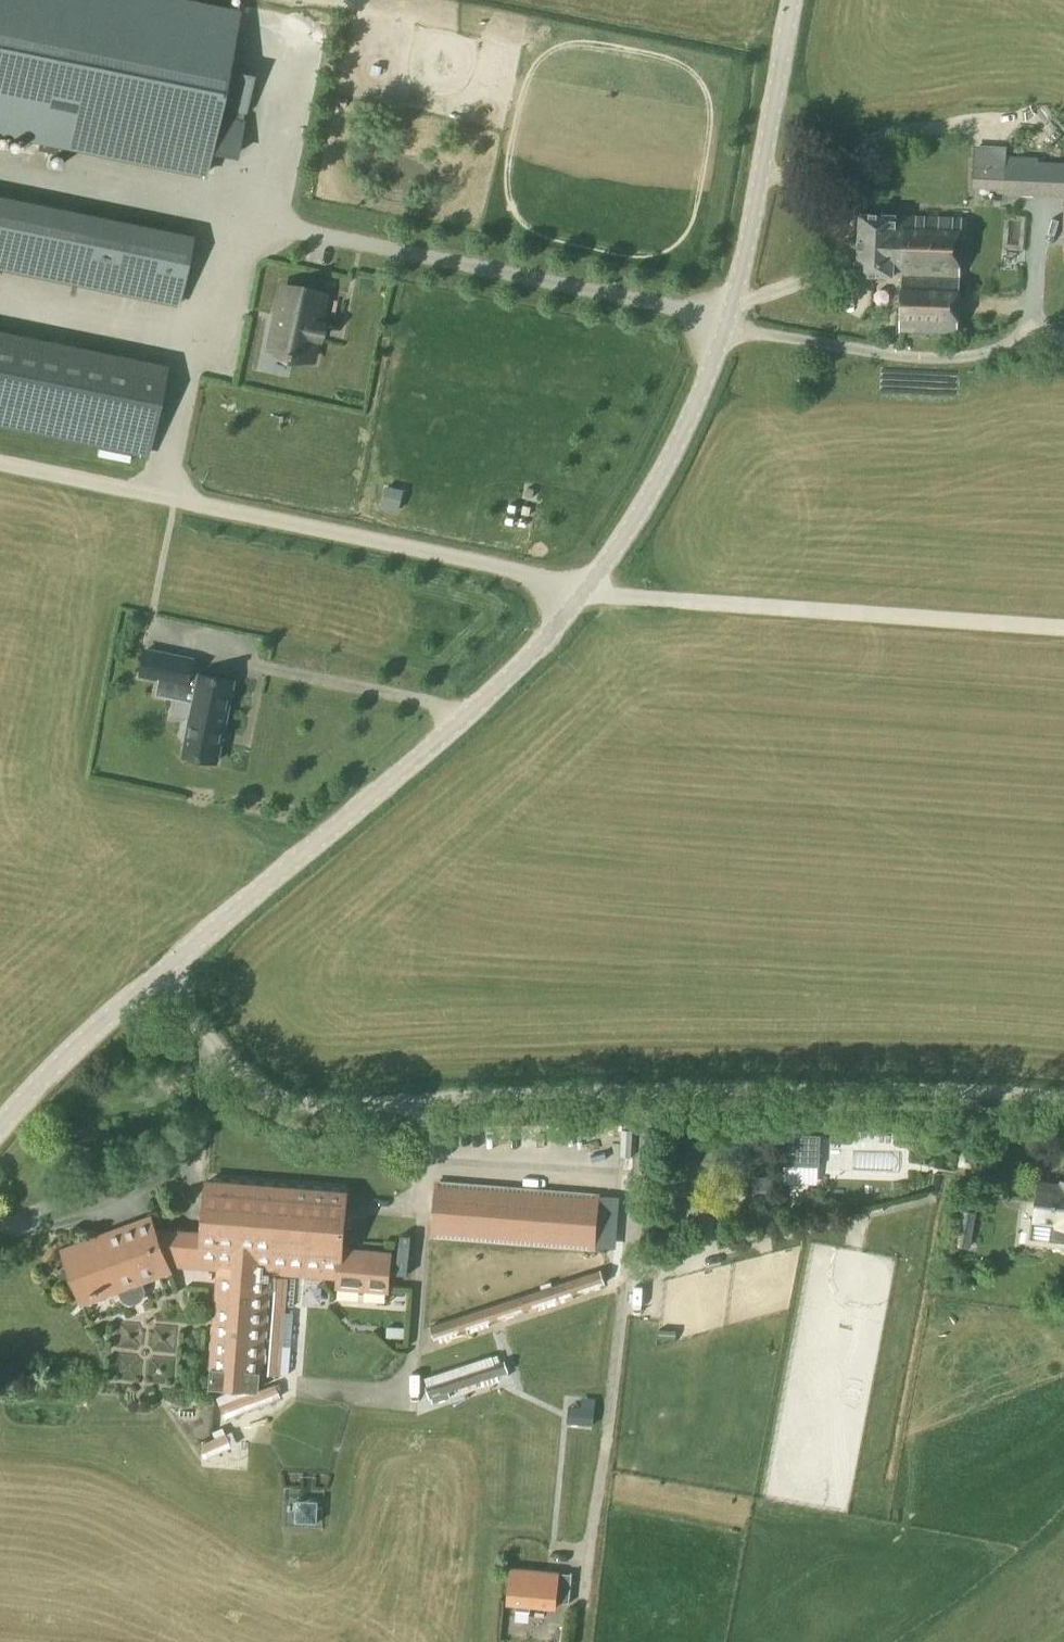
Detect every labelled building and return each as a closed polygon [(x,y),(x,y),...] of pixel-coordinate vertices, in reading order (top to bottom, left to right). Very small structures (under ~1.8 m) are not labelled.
[(236,12),(176,0),(0,0),(0,133),(39,141),(38,150),(64,155),(66,147),(108,155),(205,174),(209,150),(235,155),(251,79),(225,72),(236,12)] [(972,194),(1003,195),(1005,162),(974,161),(972,194)] [(1005,162),(1003,195),(1063,197),(1063,164),(1005,162)] [(190,238),(0,199),(0,268),(177,304),(190,238)] [(858,274),(901,275),(900,331),(956,333),(960,217),(860,215),(858,274)] [(326,295),(283,287),(277,316),(283,318),(276,352),(289,355),(289,357),(293,357),(293,355),(312,359),(317,337),(321,338),(324,325),(320,324),(326,295)] [(35,327),(59,330),(60,318),(37,315),(35,327)] [(0,334),(0,424),(147,454),(165,368),(0,334)] [(583,490),(571,498),(581,513),(593,505),(583,490)] [(173,656),(146,650),(141,676),(168,681),(173,656)] [(201,675),(183,756),(215,762),(232,681),(201,675)] [(620,1157),(630,1158),(632,1131),(621,1130),(620,1157)] [(818,1165),(819,1137),(783,1136),(783,1164),(818,1165)] [(903,1145),(861,1139),(860,1150),(881,1153),(880,1164),(900,1167),(903,1145)] [(961,1152),(958,1166),(970,1168),(972,1154),(961,1152)] [(862,1166),(878,1168),(879,1155),(863,1153),(862,1166)] [(755,1190),(771,1190),(771,1177),(755,1177),(755,1190)] [(210,1369),(259,1373),(266,1271),(337,1276),(336,1286),(387,1290),(389,1255),(340,1251),(344,1192),(206,1182),(202,1233),(153,1229),(149,1217),(61,1250),(81,1304),(168,1272),(165,1264),(218,1268),(210,1369)] [(1041,1203),(1039,1220),(1063,1224),(1063,1189),(1062,1189),(1062,1186),(1039,1183),(1036,1203),(1041,1203)] [(431,1233),(593,1245),(597,1198),(434,1186),(431,1233)] [(962,1210),(956,1245),(964,1246),(969,1246),(975,1212),(962,1210)] [(589,1288),(593,1287),(595,1292),(601,1289),(600,1285),(604,1283),(598,1269),(428,1325),(433,1340),(438,1338),(440,1343),(457,1337),(456,1332),(469,1328),(471,1332),(488,1327),(487,1322),(536,1306),(537,1311),(566,1301),(564,1296),(582,1291),(584,1295),(590,1293),(589,1288)] [(267,1374),(278,1375),(286,1278),(275,1277),(267,1374)] [(432,1403),(449,1397),(447,1392),(480,1381),(481,1385),(499,1380),(490,1354),(423,1377),(426,1385),(424,1386),(428,1398),(430,1398),(432,1403)] [(259,1373),(210,1369),(208,1388),(258,1392),(259,1373)] [(273,1386),(258,1392),(248,1395),(251,1402),(276,1393),(273,1386)] [(208,1457),(230,1447),(224,1432),(202,1442),(208,1457)] [(294,1522),(315,1523),(316,1501),(295,1500),(294,1522)] [(506,1604),(515,1604),(514,1610),(528,1611),(529,1606),(553,1608),(554,1602),(568,1603),(570,1574),(510,1568),(506,1604)]
